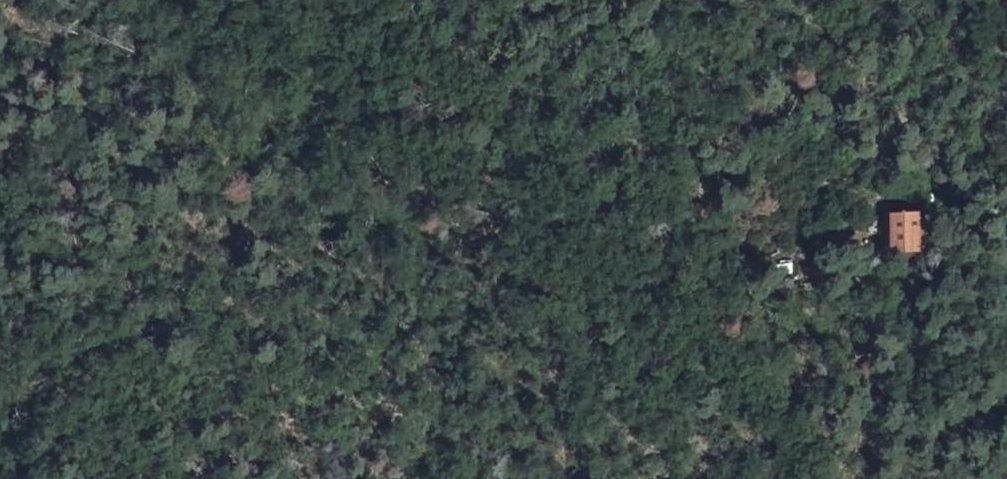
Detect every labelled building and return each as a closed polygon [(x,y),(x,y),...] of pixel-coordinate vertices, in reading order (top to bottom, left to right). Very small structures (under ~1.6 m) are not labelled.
[(904,274),(886,237),(849,251),(866,290),(904,274)]
